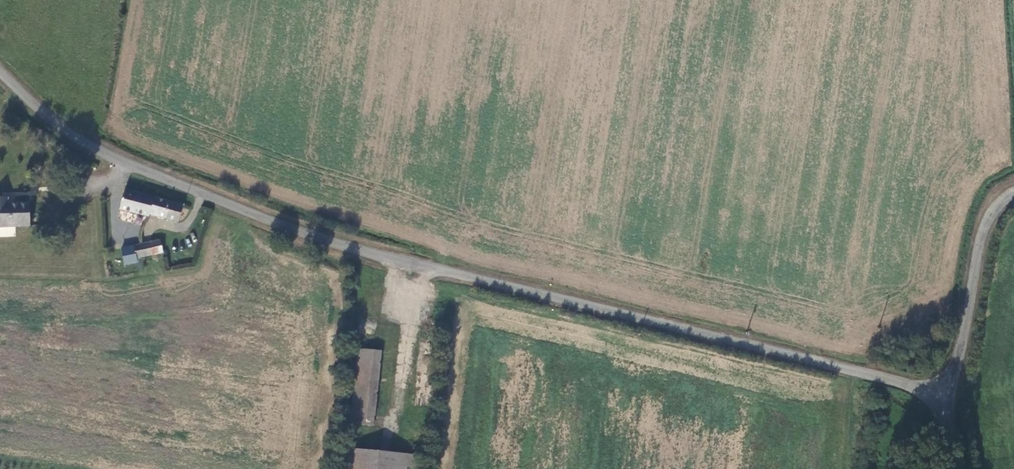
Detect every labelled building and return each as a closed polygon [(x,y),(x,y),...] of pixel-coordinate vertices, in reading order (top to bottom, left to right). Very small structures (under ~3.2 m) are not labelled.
[(150,214),(178,223),(182,206),(126,190),(121,210),(149,218),(150,214)] [(29,204),(9,204),(9,199),(0,199),(0,227),(30,227),(29,204)] [(134,247),(136,259),(152,256),(153,258),(155,259),(158,260),(160,258),(161,256),(161,254),(163,253),(161,242),(134,247)] [(134,247),(111,252),(115,275),(139,270),(136,259),(134,247)] [(380,352),(357,349),(349,424),(372,427),(380,352)] [(348,450),(346,468),(406,468),(406,467),(414,468),(415,455),(348,450)]
